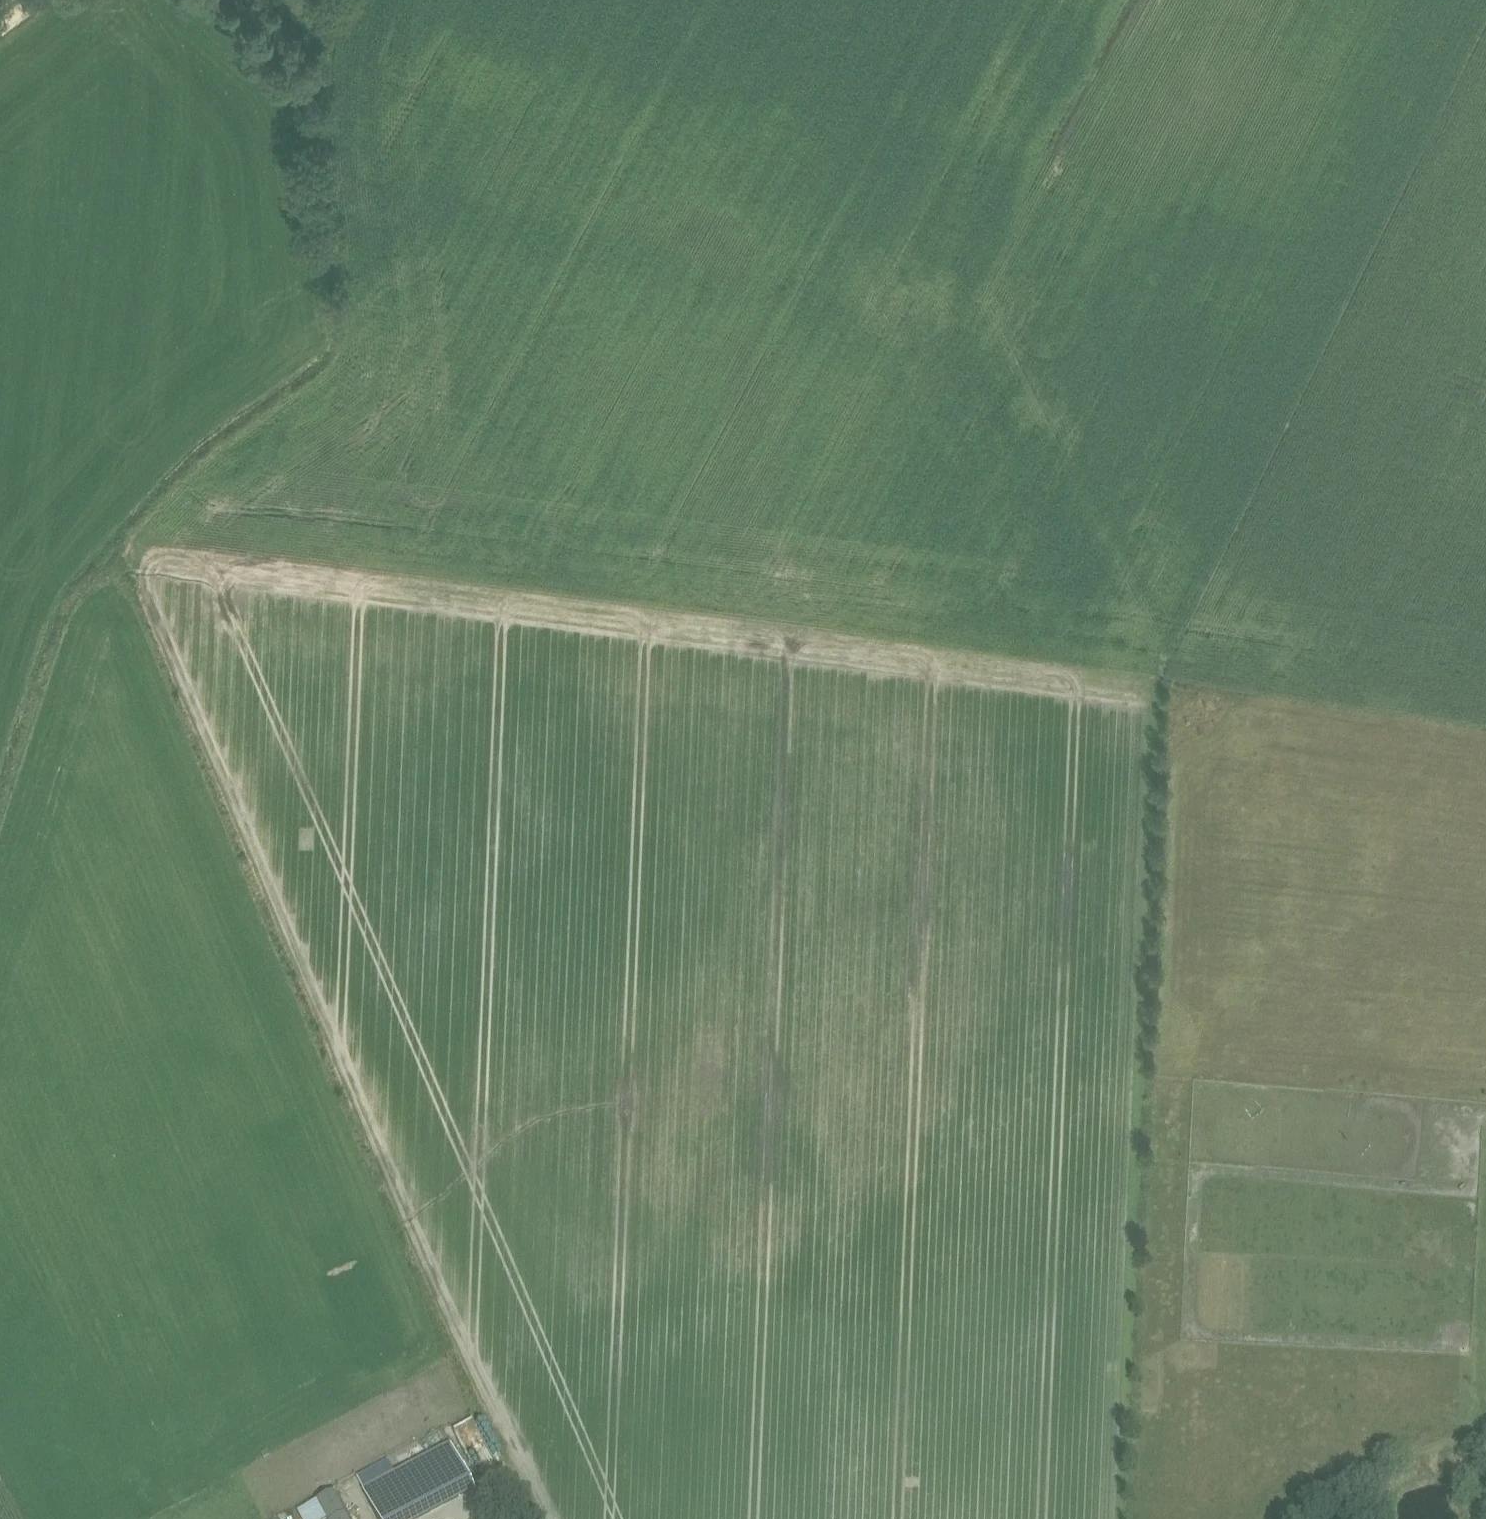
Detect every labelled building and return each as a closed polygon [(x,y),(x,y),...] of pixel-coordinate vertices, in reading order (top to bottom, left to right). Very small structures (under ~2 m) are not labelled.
[(366,1488),(383,1518),(415,1518),(477,1486),(453,1442),(366,1488)] [(332,1518),(350,1518),(346,1490),(328,1493),(332,1518)]
